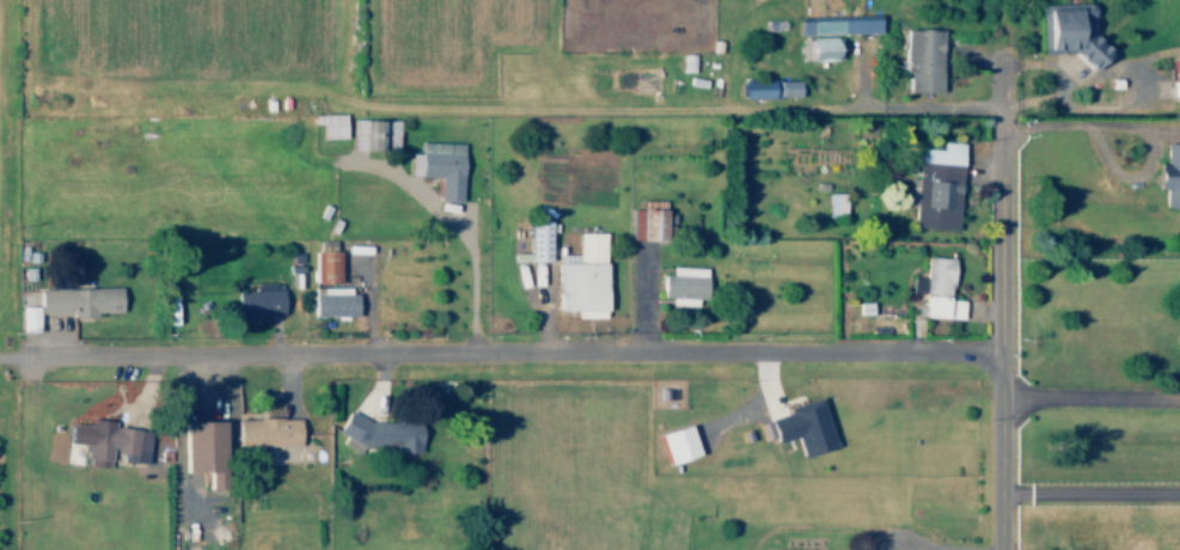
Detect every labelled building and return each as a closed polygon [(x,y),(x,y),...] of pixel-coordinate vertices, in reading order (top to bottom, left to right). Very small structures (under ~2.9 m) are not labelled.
[(1034,57),(1095,56),(1095,40),(1084,40),(1084,3),(1034,4),(1034,57)] [(793,33),(874,33),(873,17),(793,18),(793,33)] [(935,91),(936,28),(899,28),(899,73),(902,73),(902,90),(935,91)] [(804,60),(835,59),(834,36),(803,37),(804,60)] [(1179,100),(1179,56),(1164,56),(1164,100),(1179,100)] [(794,78),(736,80),(736,98),(794,97),(794,78)] [(394,120),(349,118),(347,149),(393,151),(394,120)] [(909,227),(953,229),(958,142),(937,141),(936,148),(914,147),(911,191),(905,190),(904,206),(910,206),(909,227)] [(458,143),(416,142),(415,153),(405,153),(404,175),(435,177),(434,200),(456,201),(458,143)] [(1161,143),(1161,162),(1153,162),(1152,187),(1160,188),(1159,206),(1179,207),(1179,144),(1161,143)] [(840,216),(840,193),(824,192),(824,216),(840,216)] [(659,209),(627,208),(627,240),(658,240),(659,209)] [(523,254),(515,254),(514,260),(543,261),(544,221),(523,221),(523,254)] [(601,233),(574,233),(574,254),(552,254),(551,309),(574,310),(574,317),(600,317),(601,233)] [(311,251),(312,283),(335,282),(334,250),(311,251)] [(907,293),(946,295),(948,257),(922,256),(921,277),(907,277),(907,293)] [(657,302),(700,303),(701,267),(666,266),(666,274),(657,274),(657,302)] [(231,289),(231,320),(254,319),(254,313),(278,313),(277,284),(251,285),(251,289),(231,289)] [(115,286),(33,288),(34,315),(90,314),(90,312),(116,311),(115,286)] [(350,315),(349,287),(316,287),(317,294),(307,294),(308,316),(350,315)] [(917,317),(958,318),(958,298),(918,296),(917,317)] [(32,306),(16,306),(17,332),(33,331),(32,306)] [(796,455),(828,445),(814,399),(759,415),(767,443),(790,436),(796,455)] [(294,417),(232,418),(233,446),(294,445),(294,417)] [(415,445),(415,418),(337,419),(338,447),(415,445)] [(104,468),(105,457),(140,460),(144,431),(108,427),(108,421),(85,419),(84,425),(64,423),(62,442),(83,445),(80,465),(104,468)] [(217,421),(176,421),(176,472),(202,472),(202,489),(217,489),(217,421)] [(652,433),(662,463),(692,454),(682,424),(652,433)]
